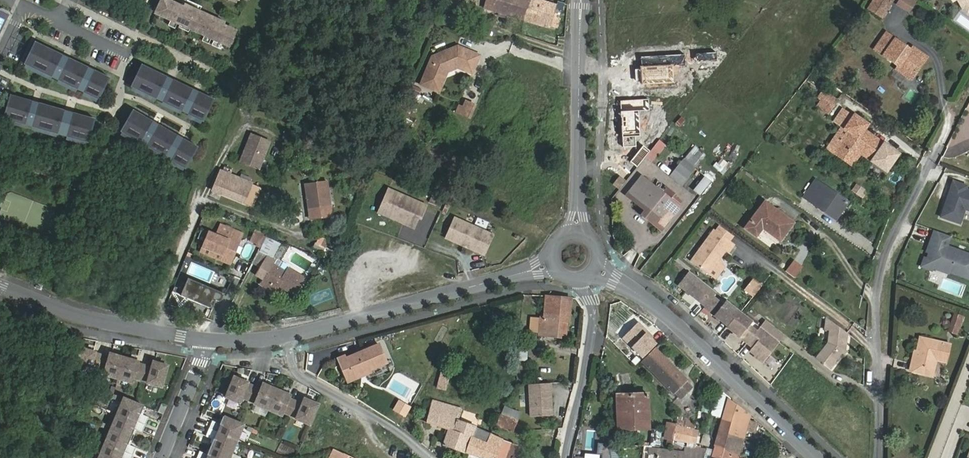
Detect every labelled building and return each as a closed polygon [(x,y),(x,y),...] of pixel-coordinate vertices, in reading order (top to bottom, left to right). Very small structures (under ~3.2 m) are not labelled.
[(492,11),(495,0),(487,0),(485,9),(492,11)] [(537,0),(495,0),(492,11),(549,28),(556,6),(537,0)] [(890,0),(874,0),(868,8),(880,16),(890,0)] [(896,5),(909,13),(916,3),(912,0),(899,0),(896,5)] [(230,48),(237,33),(164,1),(157,16),(230,48)] [(0,10),(0,38),(11,15),(0,10)] [(913,47),(911,50),(895,39),(886,32),(874,49),(898,66),(896,69),(911,80),(927,57),(913,47)] [(63,56),(36,43),(25,65),(52,78),(63,56)] [(456,68),(471,74),(479,56),(460,48),(459,51),(453,48),(431,57),(420,84),(438,92),(446,71),(443,70),(444,67),(455,63),(458,65),(456,68)] [(58,81),(69,59),(63,56),(52,78),(58,81)] [(77,90),(88,68),(69,59),(58,81),(77,90)] [(167,77),(143,65),(132,88),(156,99),(167,77)] [(84,93),(95,71),(88,68),(77,90),(84,93)] [(98,100),(109,78),(95,71),(84,93),(98,100)] [(163,102),(173,80),(167,77),(156,99),(163,102)] [(182,112),(193,89),(173,80),(163,102),(182,112)] [(188,115),(199,92),(193,89),(182,112),(188,115)] [(203,122),(214,99),(199,92),(188,115),(203,122)] [(827,93),(820,104),(830,111),(838,101),(827,93)] [(32,102),(12,96),(5,121),(26,126),(32,102)] [(458,100),(455,114),(471,118),(475,105),(458,100)] [(32,128),(39,104),(32,102),(26,126),(32,128)] [(58,136),(65,111),(39,104),(32,128),(58,136)] [(66,138),(73,114),(65,111),(58,136),(66,138)] [(153,122),(134,112),(122,133),(140,144),(153,122)] [(87,144),(94,120),(73,114),(66,138),(87,144)] [(868,124),(854,114),(845,129),(849,131),(840,143),(834,139),(827,148),(852,166),(861,154),(887,171),(898,154),(864,130),(868,124)] [(146,147),(159,126),(153,122),(140,144),(146,147)] [(165,158),(177,136),(159,126),(146,147),(165,158)] [(283,132),(281,140),(292,143),(294,135),(283,132)] [(259,170),(271,143),(252,135),(240,162),(259,170)] [(171,161),(183,140),(177,136),(165,158),(171,161)] [(184,169),(197,147),(183,140),(171,161),(184,169)] [(652,162),(666,145),(659,140),(645,156),(652,162)] [(671,176),(681,184),(694,168),(684,160),(671,176)] [(659,169),(669,174),(671,169),(662,164),(659,169)] [(220,171),(212,191),(253,207),(261,187),(249,183),(251,179),(241,175),(240,179),(220,171)] [(619,189),(626,181),(619,176),(613,184),(619,189)] [(700,196),(711,181),(703,176),(692,191),(700,196)] [(642,177),(629,193),(648,207),(644,212),(664,227),(684,201),(666,186),(661,192),(642,177)] [(821,209),(824,206),(839,216),(848,202),(816,180),(804,197),(821,209)] [(955,180),(942,216),(961,223),(966,208),(968,209),(968,189),(968,186),(968,185),(955,180)] [(331,218),(327,181),(306,184),(310,210),(319,209),(321,219),(331,218)] [(860,196),(864,188),(855,184),(851,192),(860,196)] [(427,206),(389,189),(381,206),(398,213),(395,220),(414,229),(421,214),(423,209),(425,210),(427,206)] [(745,228),(756,237),(763,228),(780,241),(794,223),(765,202),(745,228)] [(381,206),(378,213),(395,220),(398,213),(381,206)] [(455,218),(446,238),(465,247),(474,226),(455,218)] [(221,224),(217,234),(209,231),(202,248),(222,256),(220,261),(230,265),(243,234),(221,224)] [(465,247),(484,255),(493,235),(474,226),(465,247)] [(713,230),(708,237),(691,261),(709,275),(719,261),(727,250),(729,252),(734,245),(713,230)] [(948,246),(952,236),(935,230),(930,242),(933,243),(930,250),(931,253),(929,260),(932,267),(949,273),(951,272),(968,279),(968,254),(948,246)] [(256,231),(251,240),(262,246),(267,236),(256,231)] [(324,247),(327,241),(318,236),(315,242),(324,247)] [(280,244),(267,238),(260,252),(273,258),(280,244)] [(924,258),(921,266),(931,270),(932,267),(929,260),(924,258)] [(793,260),(785,271),(793,277),(801,266),(793,260)] [(719,261),(709,275),(715,279),(723,268),(719,261)] [(273,264),(263,280),(277,289),(280,284),(283,286),(282,288),(295,295),(305,279),(288,269),(286,272),(273,264)] [(689,271),(679,284),(700,301),(701,300),(706,303),(704,306),(727,324),(726,325),(747,341),(747,340),(752,344),(749,349),(757,355),(755,356),(762,361),(778,341),(776,340),(765,331),(757,324),(741,312),(689,271)] [(225,293),(188,279),(181,296),(213,308),(216,300),(220,301),(221,301),(225,293)] [(745,290),(753,296),(761,286),(753,280),(745,290)] [(561,337),(562,321),(569,322),(571,299),(546,296),(544,318),(531,317),(529,332),(540,333),(539,335),(561,337)] [(954,313),(948,331),(958,335),(964,317),(954,313)] [(846,350),(848,334),(826,317),(824,330),(829,330),(828,343),(816,358),(831,369),(846,350)] [(757,324),(765,331),(770,325),(762,319),(757,324)] [(624,334),(641,355),(656,342),(639,322),(624,334)] [(765,331),(776,340),(781,334),(770,325),(765,331)] [(920,338),(916,351),(914,351),(910,371),(932,376),(940,342),(920,338)] [(378,344),(345,359),(352,377),(386,363),(378,344)] [(95,349),(81,345),(75,367),(89,371),(91,365),(105,369),(104,372),(133,380),(135,374),(149,378),(148,380),(163,384),(169,363),(154,359),(152,366),(138,362),(139,359),(110,351),(109,354),(95,350),(95,349)] [(519,347),(518,360),(527,361),(528,348),(519,347)] [(643,362),(680,399),(692,387),(685,380),(686,380),(656,349),(643,362)] [(352,377),(345,359),(339,361),(347,379),(352,377)] [(438,368),(438,390),(449,390),(449,368),(438,368)] [(295,417),(309,423),(318,402),(304,396),(301,402),(288,397),(289,393),(262,382),(259,387),(246,382),(247,380),(233,375),(224,395),(238,401),(240,395),(254,401),(253,402),(281,413),(282,410),(296,416),(295,417)] [(551,384),(530,384),(531,417),(552,416),(551,384)] [(649,428),(648,394),(617,395),(618,430),(649,428)] [(730,399),(724,420),(736,423),(732,435),(744,438),(747,430),(754,432),(757,423),(749,421),(751,415),(730,399)] [(123,400),(99,457),(132,457),(136,449),(128,446),(134,431),(142,434),(148,419),(140,416),(143,408),(123,400)] [(449,430),(444,445),(465,453),(471,435),(474,436),(476,428),(477,428),(458,421),(462,409),(432,400),(427,423),(449,430)] [(161,405),(157,414),(162,416),(165,407),(161,405)] [(502,415),(500,414),(495,425),(513,432),(521,413),(517,411),(506,407),(502,415)] [(243,425),(223,417),(220,425),(212,421),(205,437),(213,440),(207,455),(199,452),(197,457),(230,457),(243,425)] [(295,420),(293,425),(304,430),(306,425),(295,420)] [(738,457),(744,438),(732,435),(736,423),(724,420),(716,447),(730,451),(730,454),(738,457)] [(672,440),(675,424),(666,423),(663,439),(672,440)] [(690,429),(676,427),(674,440),(688,442),(690,429)] [(482,457),(514,457),(518,446),(476,428),(474,436),(471,435),(465,453),(482,457)] [(601,457),(611,457),(610,444),(599,445),(601,457)] [(706,448),(685,447),(685,452),(650,448),(649,453),(651,453),(650,457),(703,457),(706,448)] [(738,457),(730,454),(730,451),(716,447),(713,457),(738,457)] [(334,449),(330,457),(353,457),(334,449)]
